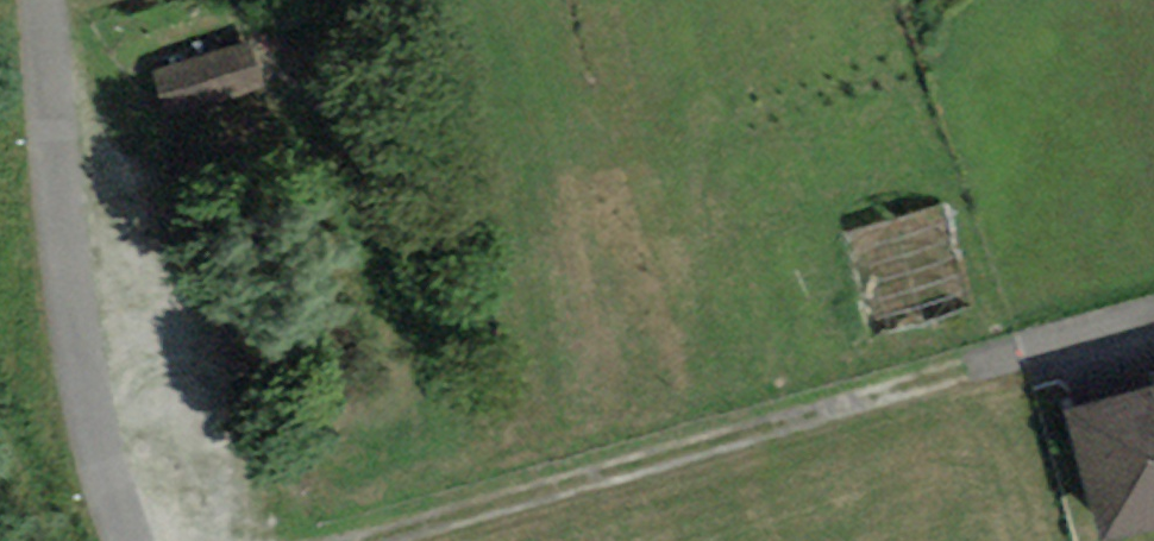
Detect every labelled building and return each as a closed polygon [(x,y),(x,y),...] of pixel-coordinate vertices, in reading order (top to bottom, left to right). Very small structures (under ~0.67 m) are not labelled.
[(945,203),(855,231),(887,333),(977,305),(945,203)] [(1091,529),(1153,511),(1153,388),(1059,414),(1091,529)]
